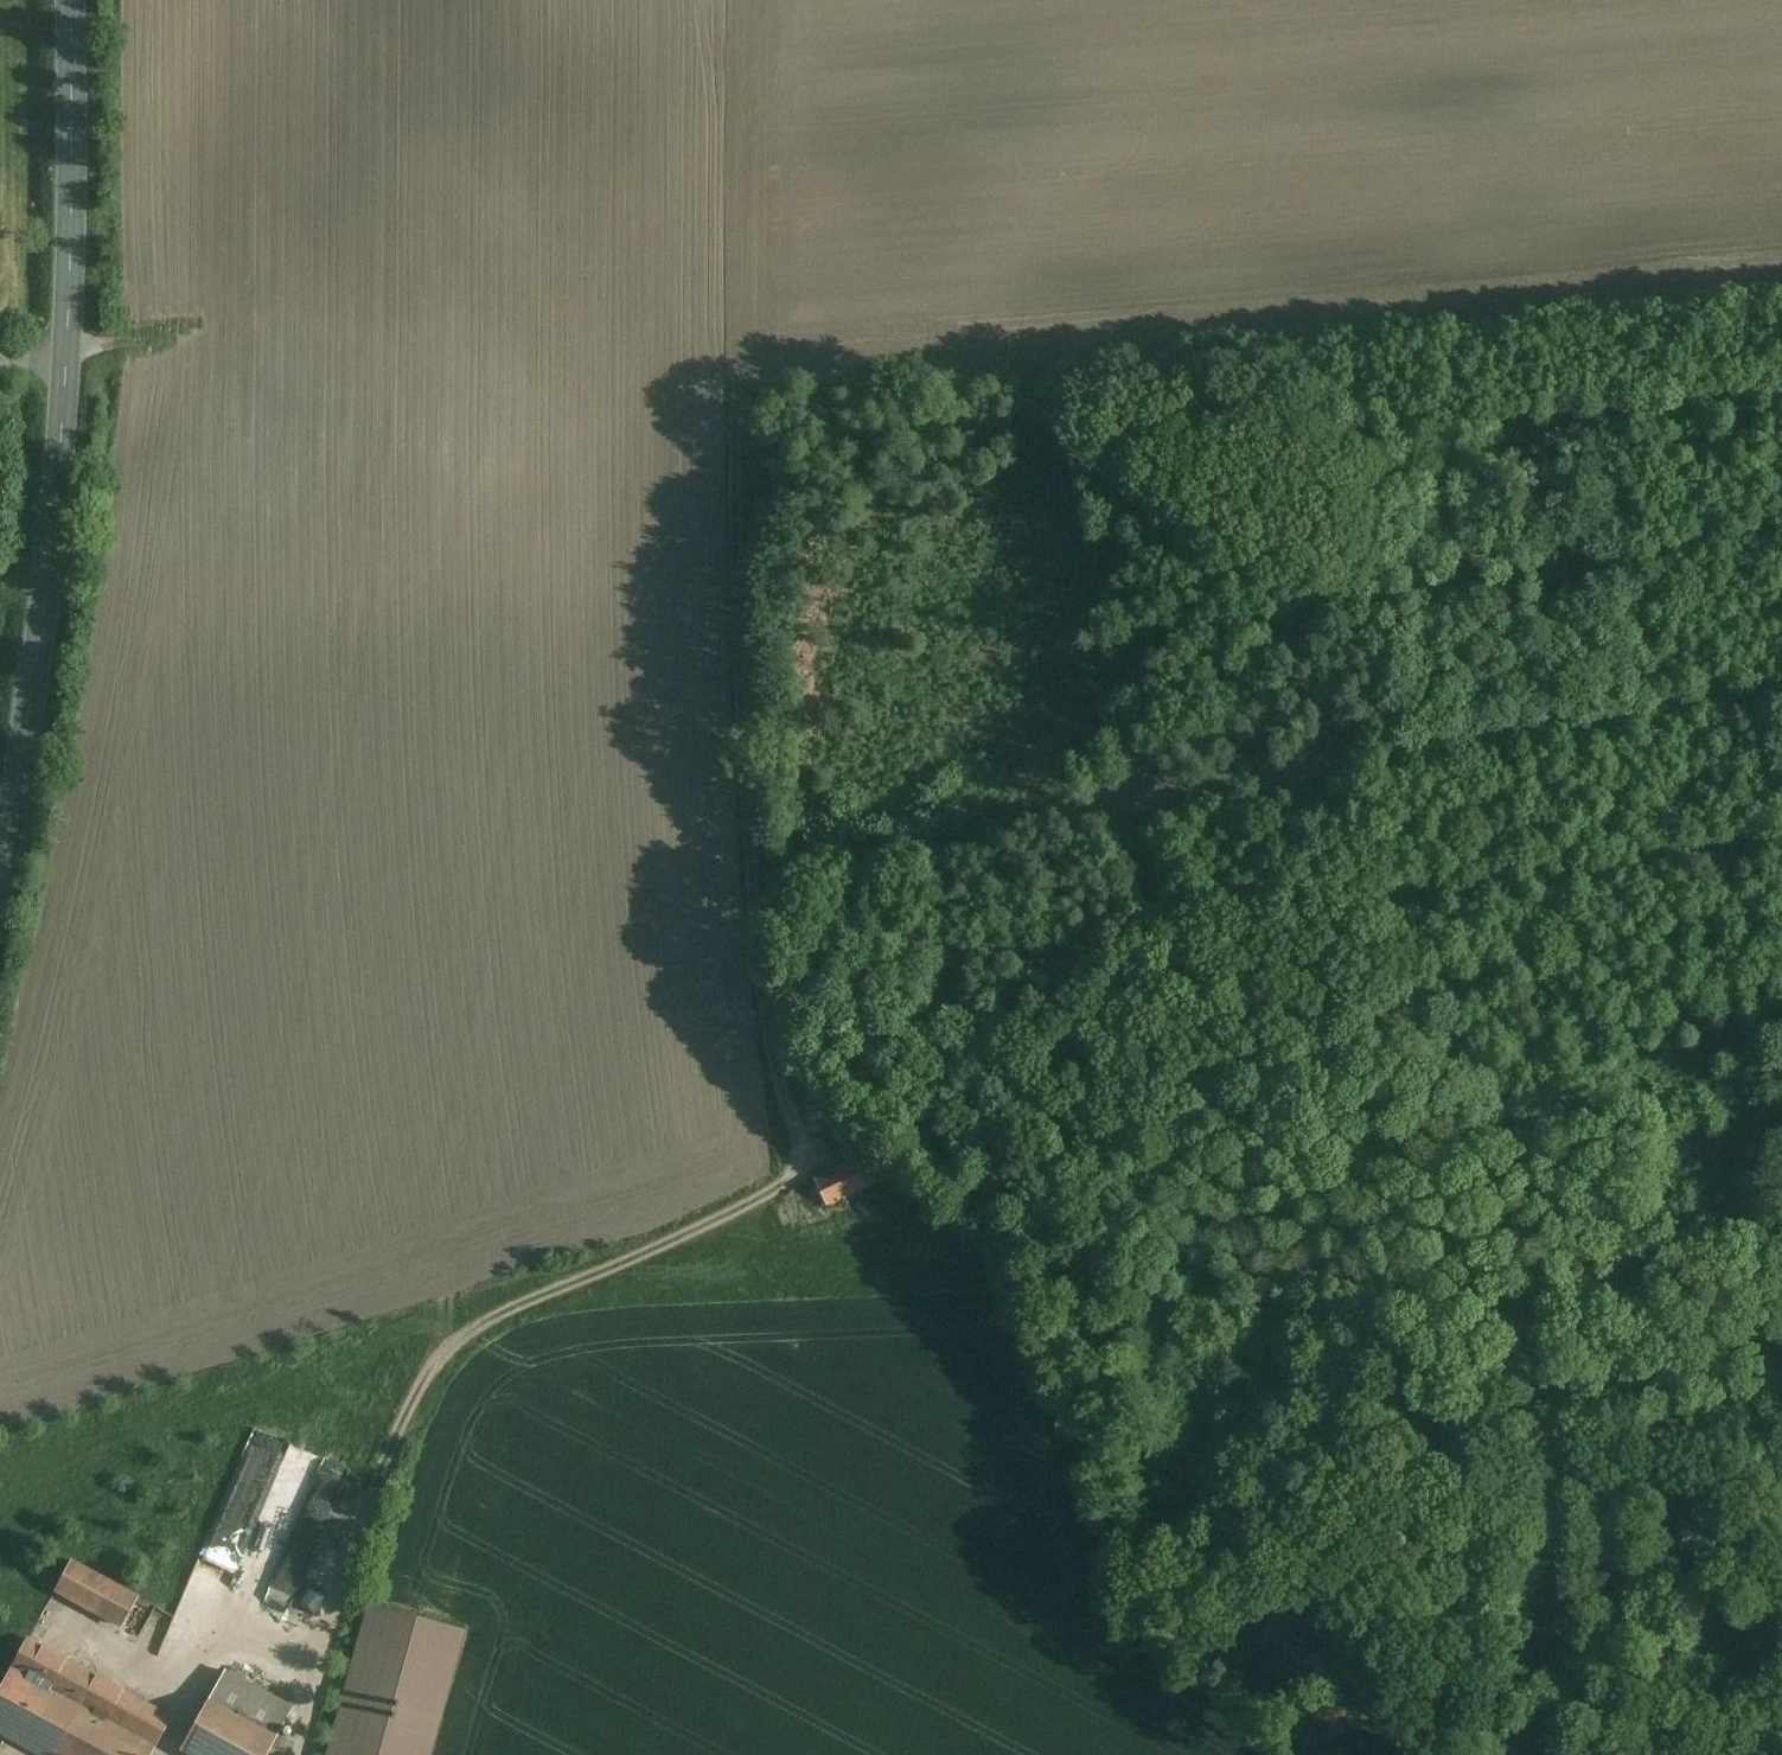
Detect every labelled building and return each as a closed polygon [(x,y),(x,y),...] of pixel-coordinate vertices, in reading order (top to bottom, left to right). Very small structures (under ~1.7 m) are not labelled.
[(865,1146),(814,1173),(830,1204),(882,1177),(880,1173),(890,1168),(877,1144),(867,1149),(865,1146)] [(291,1614),(344,1464),(288,1445),(278,1474),(277,1473),(234,1594),(291,1614)] [(151,1589),(81,1552),(64,1585),(134,1622),(151,1589)] [(333,1754),(441,1754),(472,1624),(371,1600),(333,1754)] [(37,1630),(0,1700),(0,1722),(64,1754),(159,1754),(184,1707),(37,1630)] [(237,1664),(194,1746),(211,1754),(277,1754),(306,1700),(237,1664)]
